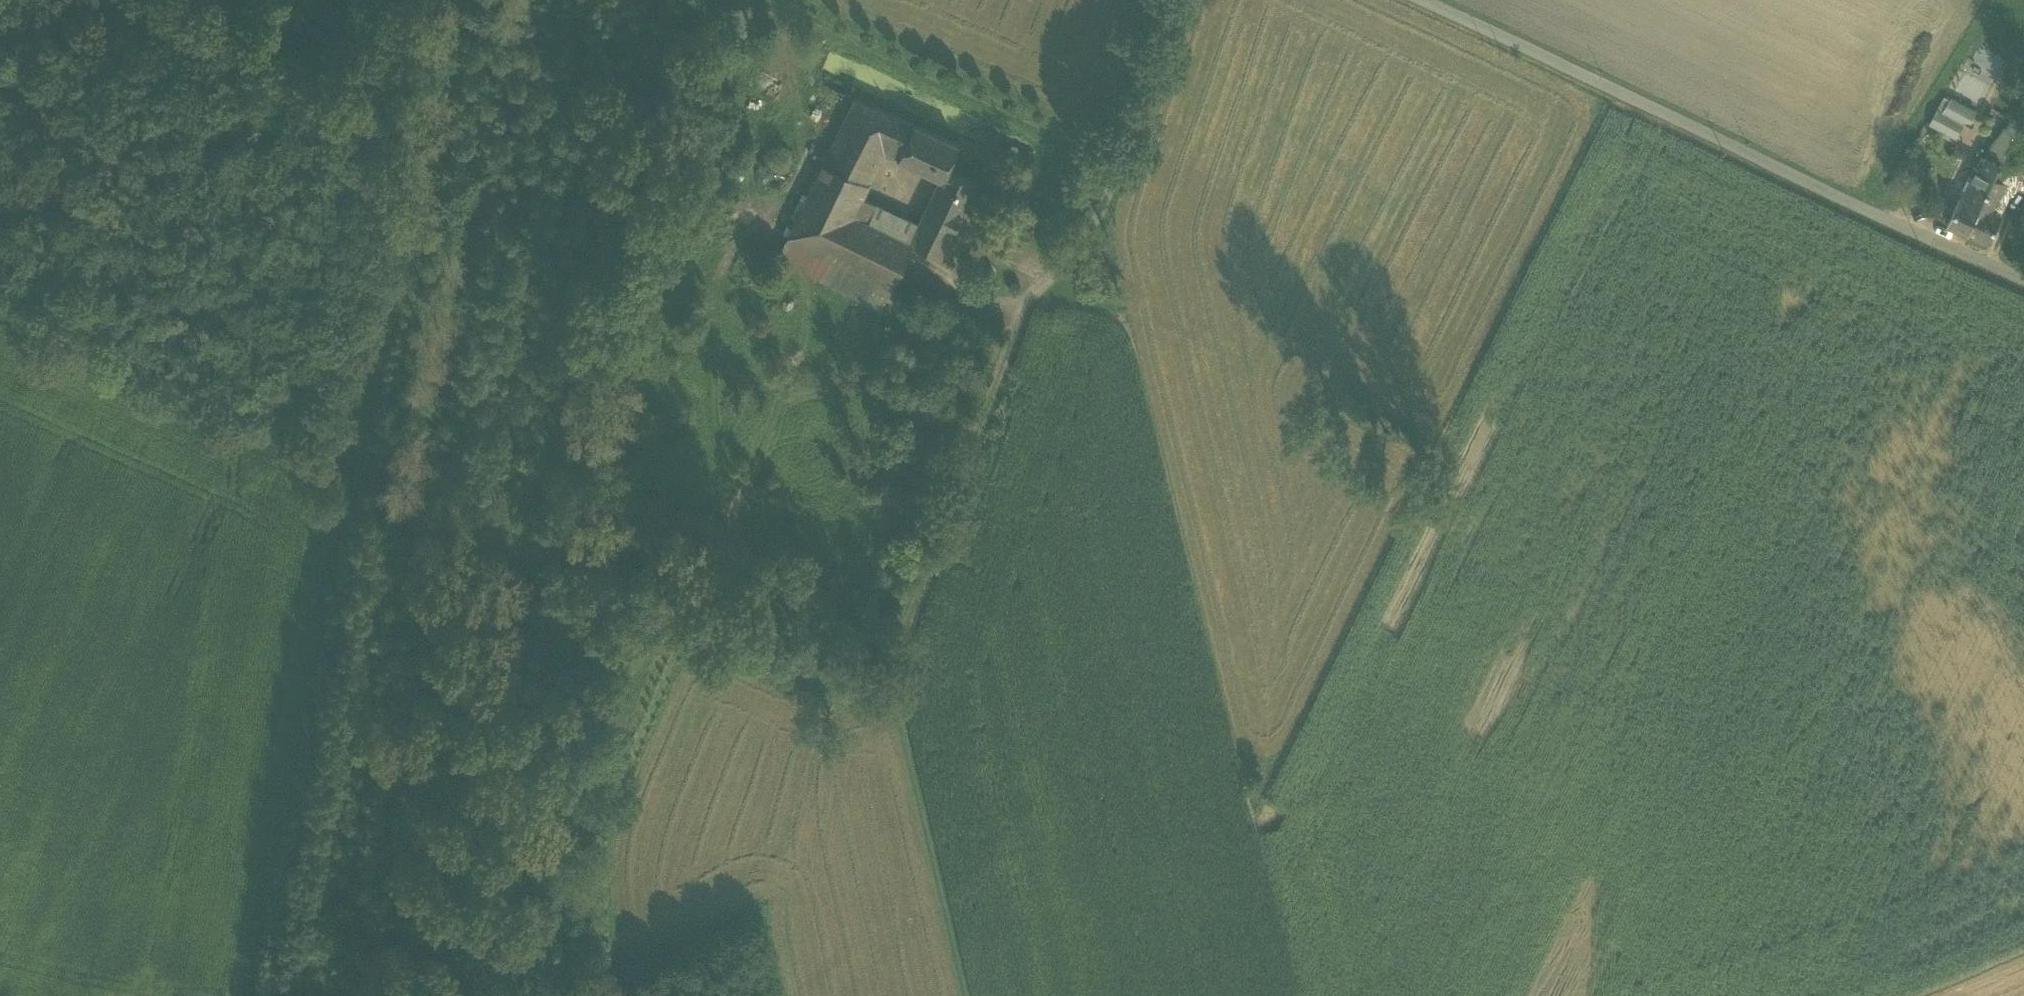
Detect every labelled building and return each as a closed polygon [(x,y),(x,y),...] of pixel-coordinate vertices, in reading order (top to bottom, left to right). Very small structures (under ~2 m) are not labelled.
[(895,160),(911,125),(850,98),(805,194),(864,224),(873,205),(857,197),(878,152),(895,160)] [(1942,113),(1937,110),(1929,125),(1954,138),(1963,122),(1971,123),(1974,113),(1951,100),(1942,113)] [(1995,144),(2010,152),(2016,138),(2023,129),(2013,123),(2006,130),(1995,144)] [(936,179),(940,170),(952,144),(911,125),(895,160),(936,179)] [(2008,186),(2023,155),(2023,142),(2016,138),(2010,152),(1996,180),(2008,186)] [(1947,227),(1969,236),(1996,180),(2010,152),(1995,144),(1987,160),(1982,159),(1979,166),(1983,169),(1982,171),(1975,169),(1947,227)] [(969,184),(940,170),(936,179),(926,200),(956,213),(969,184)] [(1996,180),(1969,236),(1988,246),(2002,217),(1995,213),(2008,186),(1996,180)] [(2016,189),(2008,186),(1995,213),(2002,217),(2016,189)] [(785,235),(887,285),(906,245),(864,224),(805,194),(785,235)] [(926,200),(918,217),(948,230),(956,213),(926,200)] [(914,225),(873,205),(864,224),(906,245),(914,225)] [(935,258),(948,230),(918,217),(914,225),(906,245),(935,258)] [(887,285),(785,235),(773,259),(875,309),(887,285)]
